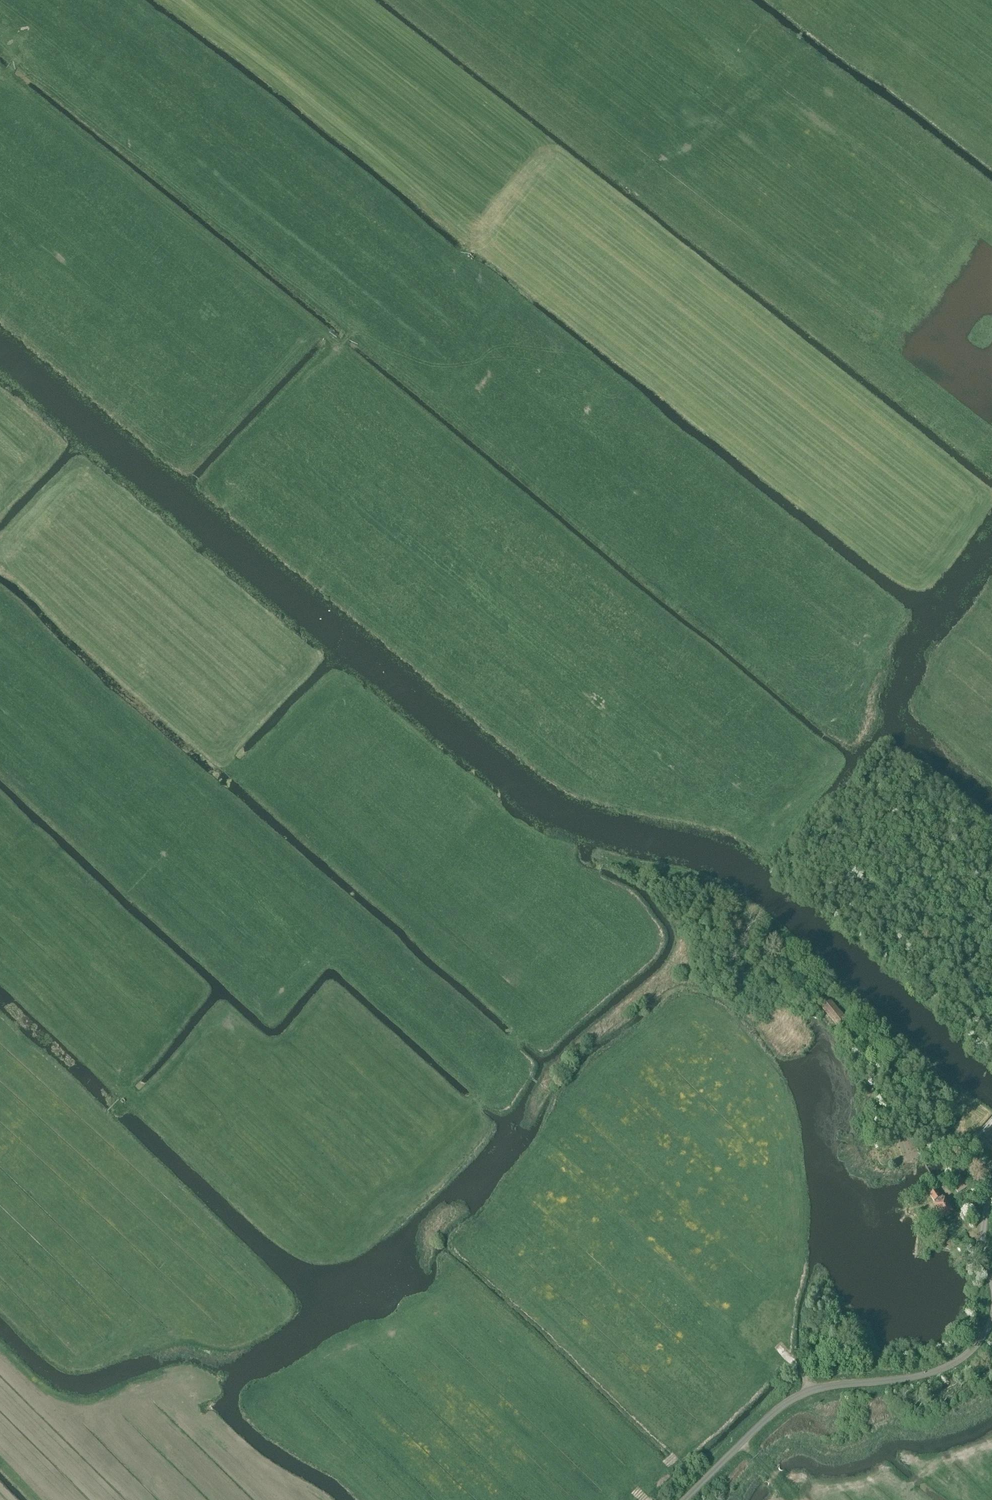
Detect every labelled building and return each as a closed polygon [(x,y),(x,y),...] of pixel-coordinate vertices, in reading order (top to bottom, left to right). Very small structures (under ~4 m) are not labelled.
[(836,1027),(845,1020),(831,1001),(822,1008),(836,1027)] [(958,1194),(968,1187),(964,1180),(953,1186),(958,1194)] [(934,1202),(940,1198),(936,1191),(930,1195),(934,1202)] [(945,1218),(951,1215),(950,1214),(952,1212),(944,1199),(934,1206),(942,1219),(945,1217),(945,1218)]
